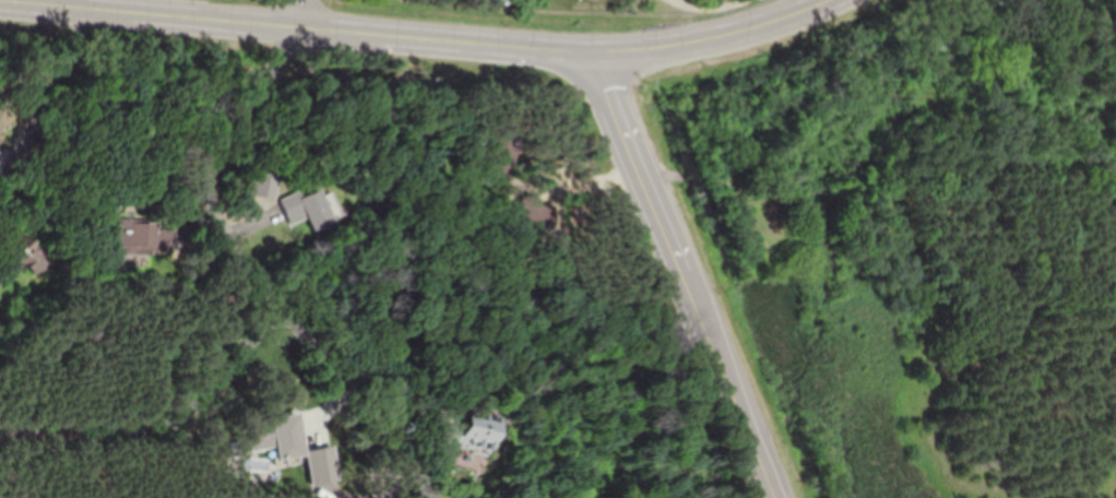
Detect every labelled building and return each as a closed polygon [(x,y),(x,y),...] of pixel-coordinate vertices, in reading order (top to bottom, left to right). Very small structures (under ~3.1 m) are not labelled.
[(285,201),(293,224),(312,217),(317,229),(337,221),(324,186),(285,201)] [(160,223),(119,222),(118,246),(169,248),(169,237),(160,237),(160,223)] [(275,463),(306,459),(300,415),(269,419),(275,463)] [(494,454),(499,424),(467,419),(465,434),(447,431),(444,446),(494,454)]
